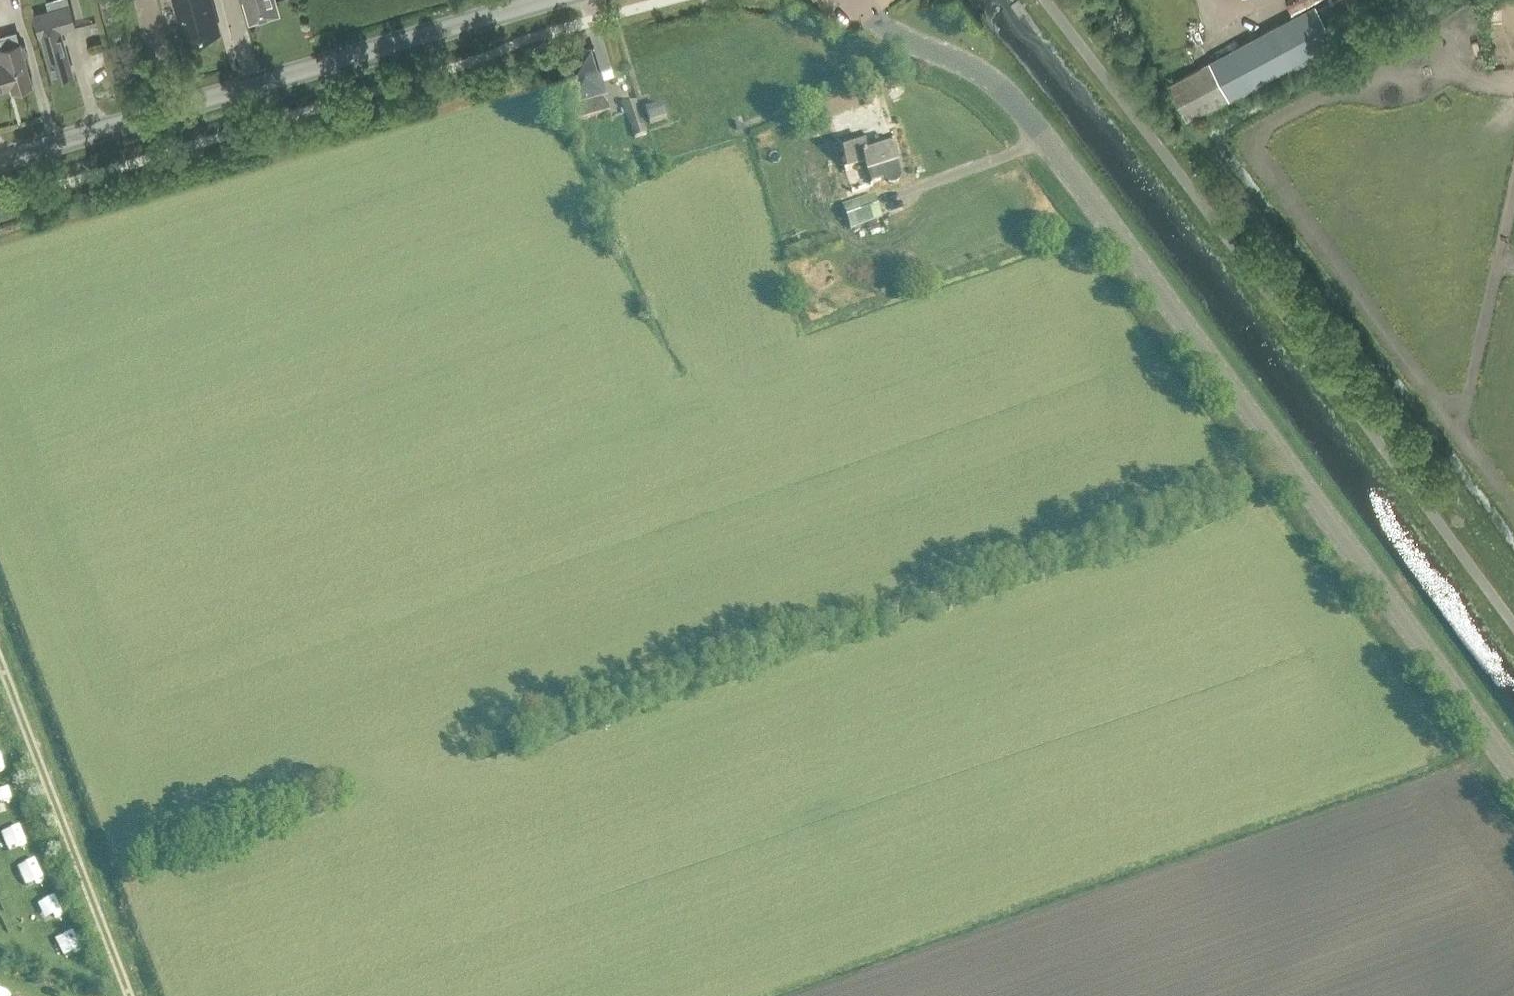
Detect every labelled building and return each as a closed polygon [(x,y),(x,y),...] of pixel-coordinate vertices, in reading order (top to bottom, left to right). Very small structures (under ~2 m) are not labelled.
[(59,31),(75,26),(68,4),(67,0),(49,0),(47,1),(49,9),(34,14),(41,37),(42,36),(54,78),(72,73),(59,31)] [(186,39),(218,31),(210,0),(175,0),(186,39)] [(278,13),(275,0),(239,0),(244,1),(249,21),(278,13)] [(1352,15),(1398,0),(1347,0),(1352,15)] [(1315,5),(1167,85),(1185,119),(1286,64),(1290,72),(1311,61),(1307,53),(1333,39),(1315,5)] [(32,85),(25,58),(27,54),(25,46),(21,45),(17,33),(1,37),(4,49),(0,50),(0,89),(11,86),(12,91),(32,85)] [(609,114),(605,100),(606,100),(590,47),(556,56),(572,110),(577,124),(609,114)] [(633,141),(647,137),(636,103),(622,108),(633,141)] [(650,126),(667,121),(663,108),(646,113),(650,126)] [(866,149),(861,137),(840,144),(849,170),(864,165),(872,187),(885,182),(888,186),(893,187),(897,185),(899,181),(899,177),(896,165),(897,165),(889,141),(866,149)] [(852,232),(883,222),(875,198),(844,208),(852,232)]
